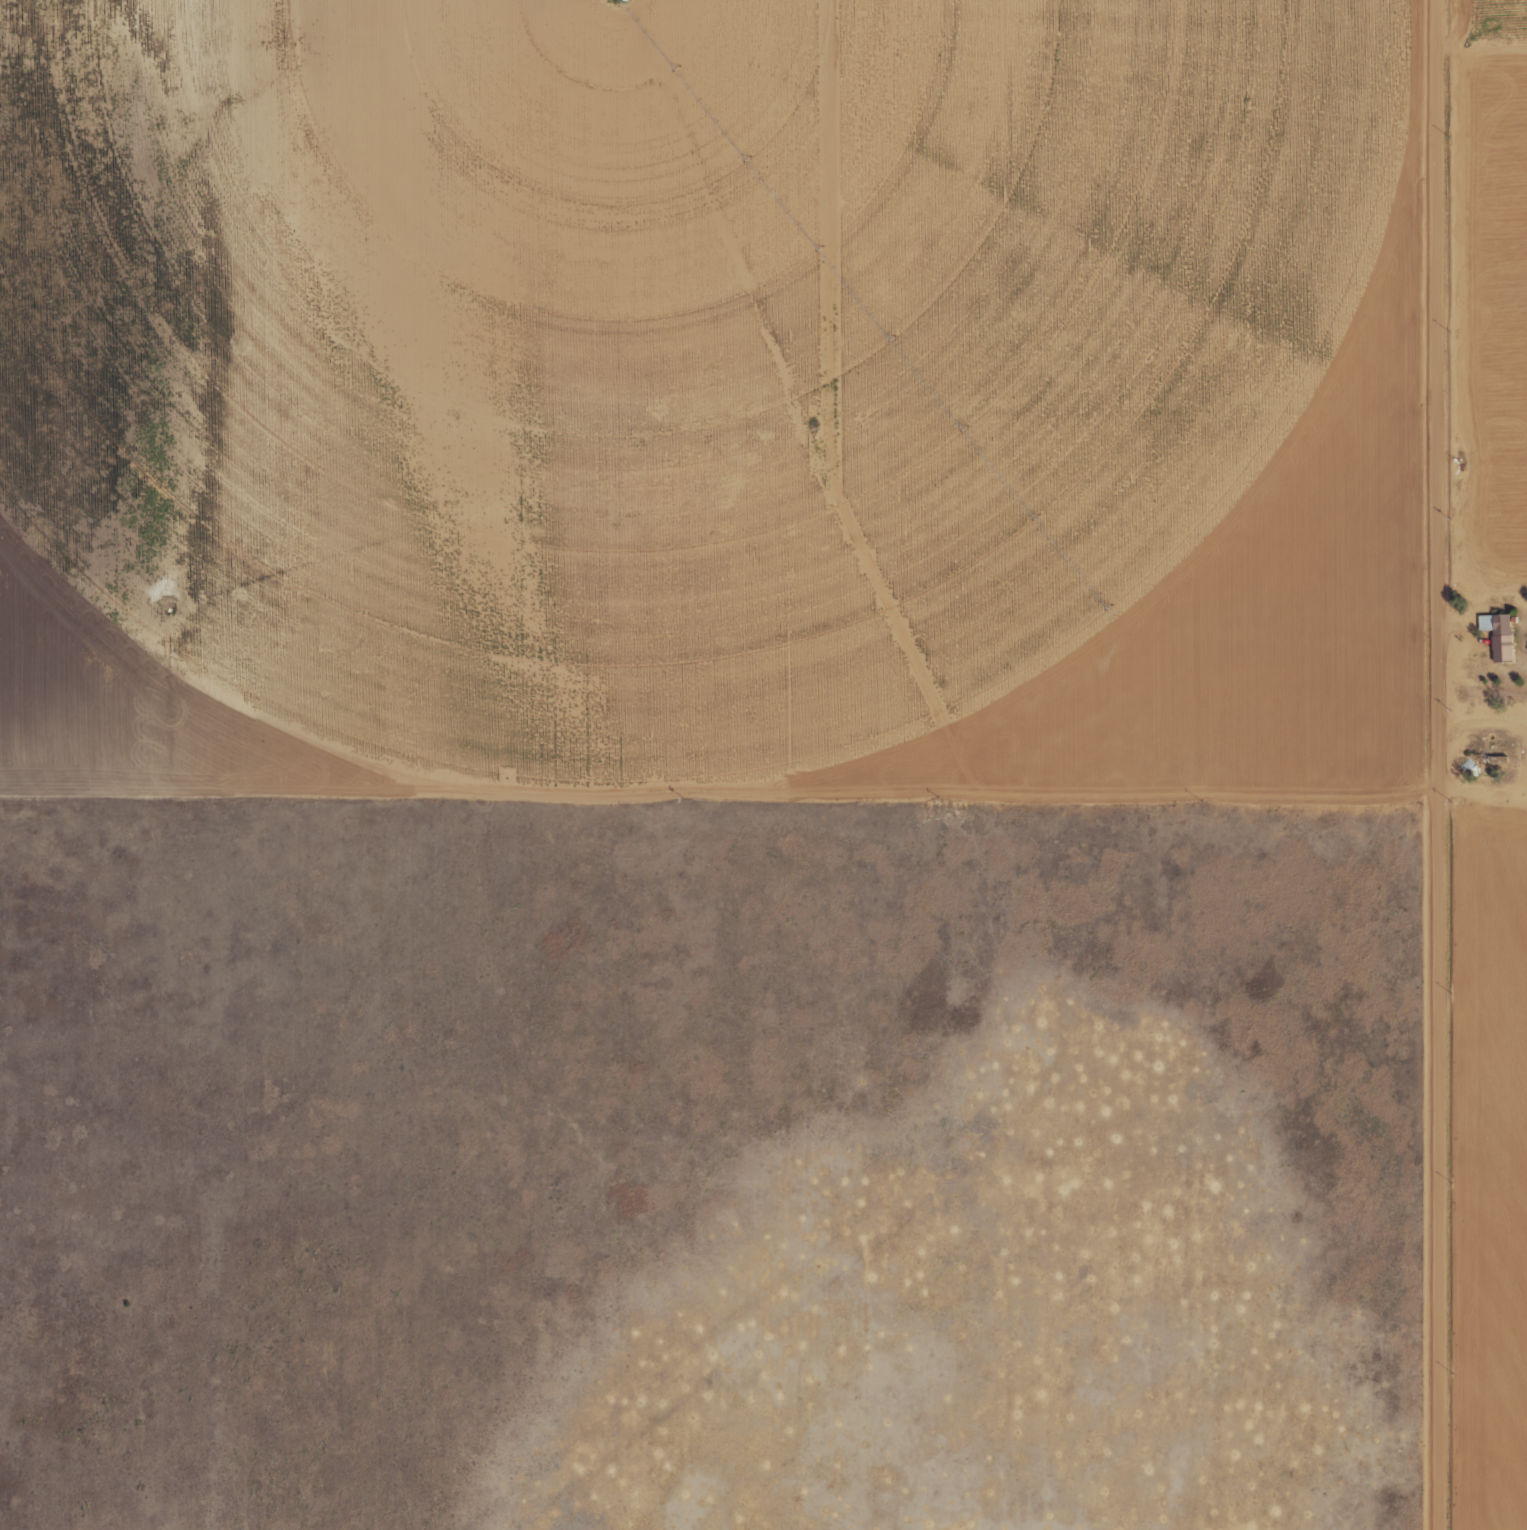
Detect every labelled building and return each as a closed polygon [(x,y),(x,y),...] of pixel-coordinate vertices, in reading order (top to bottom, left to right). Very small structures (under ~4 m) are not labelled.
[(1514,662),(1513,615),(1480,615),(1481,632),(1494,632),(1494,662),(1514,662)] [(1491,778),(1491,770),(1510,770),(1510,757),(1477,757),(1477,778),(1491,778)]
